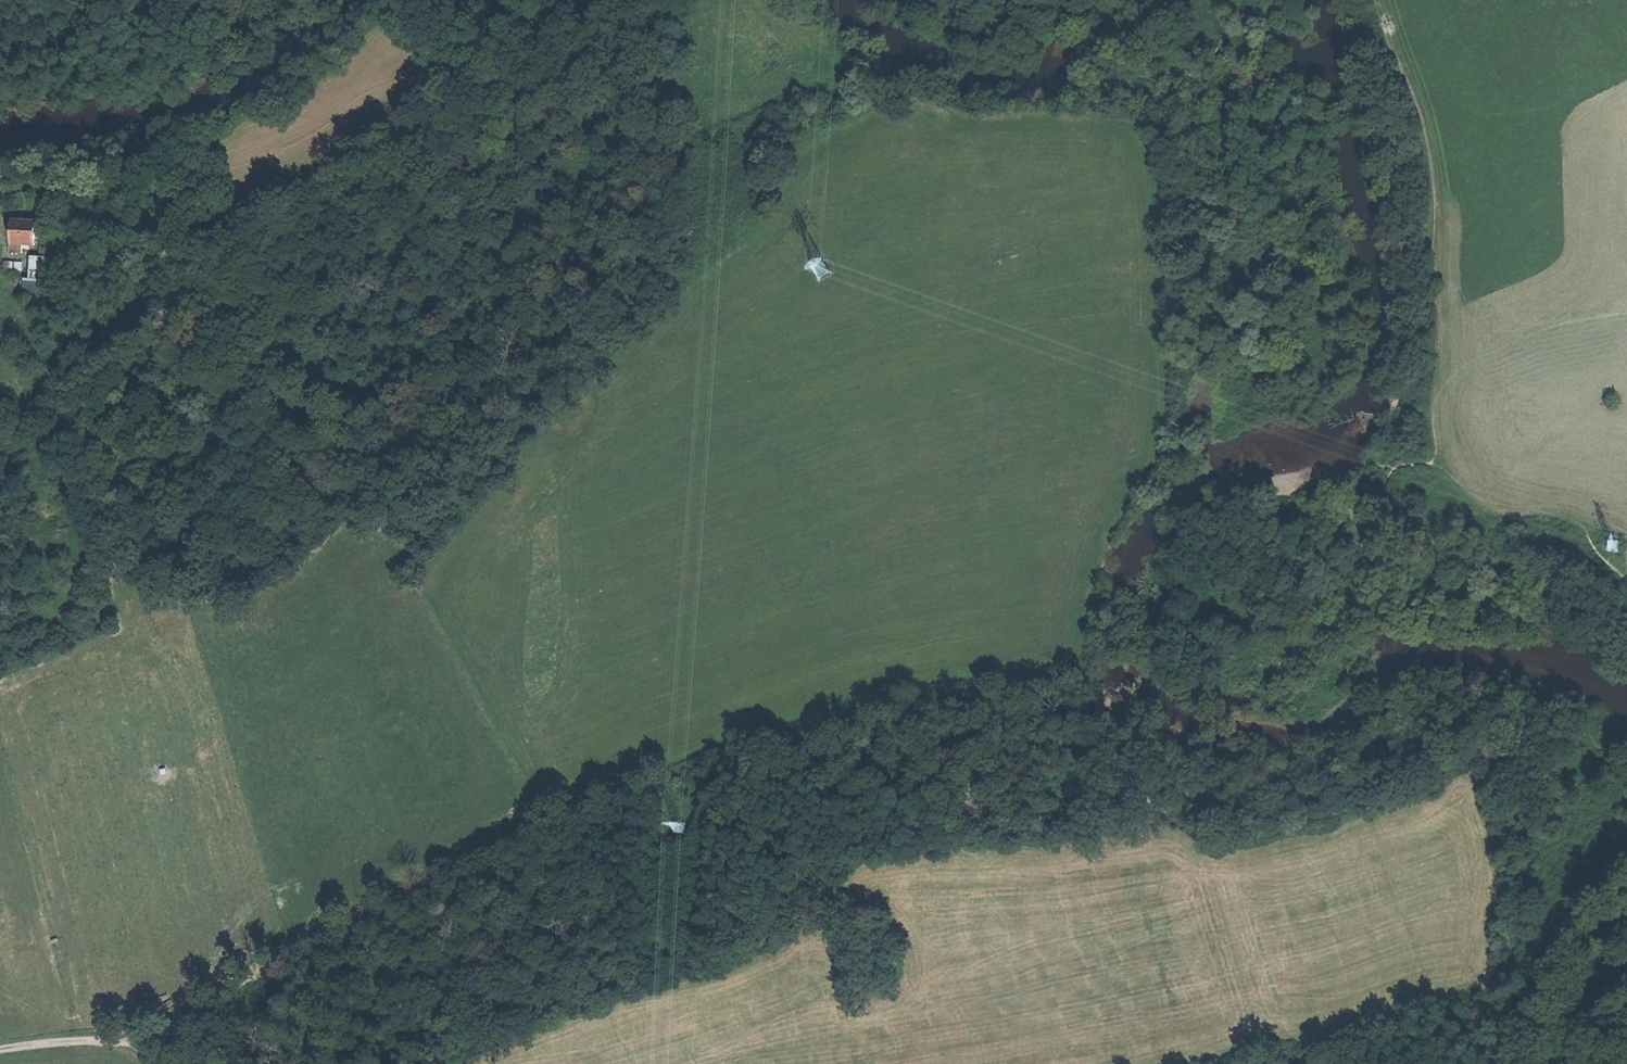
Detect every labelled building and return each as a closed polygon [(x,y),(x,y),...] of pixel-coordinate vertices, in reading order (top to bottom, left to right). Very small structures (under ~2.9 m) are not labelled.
[(24,221),(13,221),(12,244),(23,245),(35,245),(36,222),(24,221)] [(22,253),(23,245),(12,244),(12,249),(15,253),(22,253)] [(43,257),(30,257),(29,280),(24,279),(24,290),(42,291),(43,257)]
